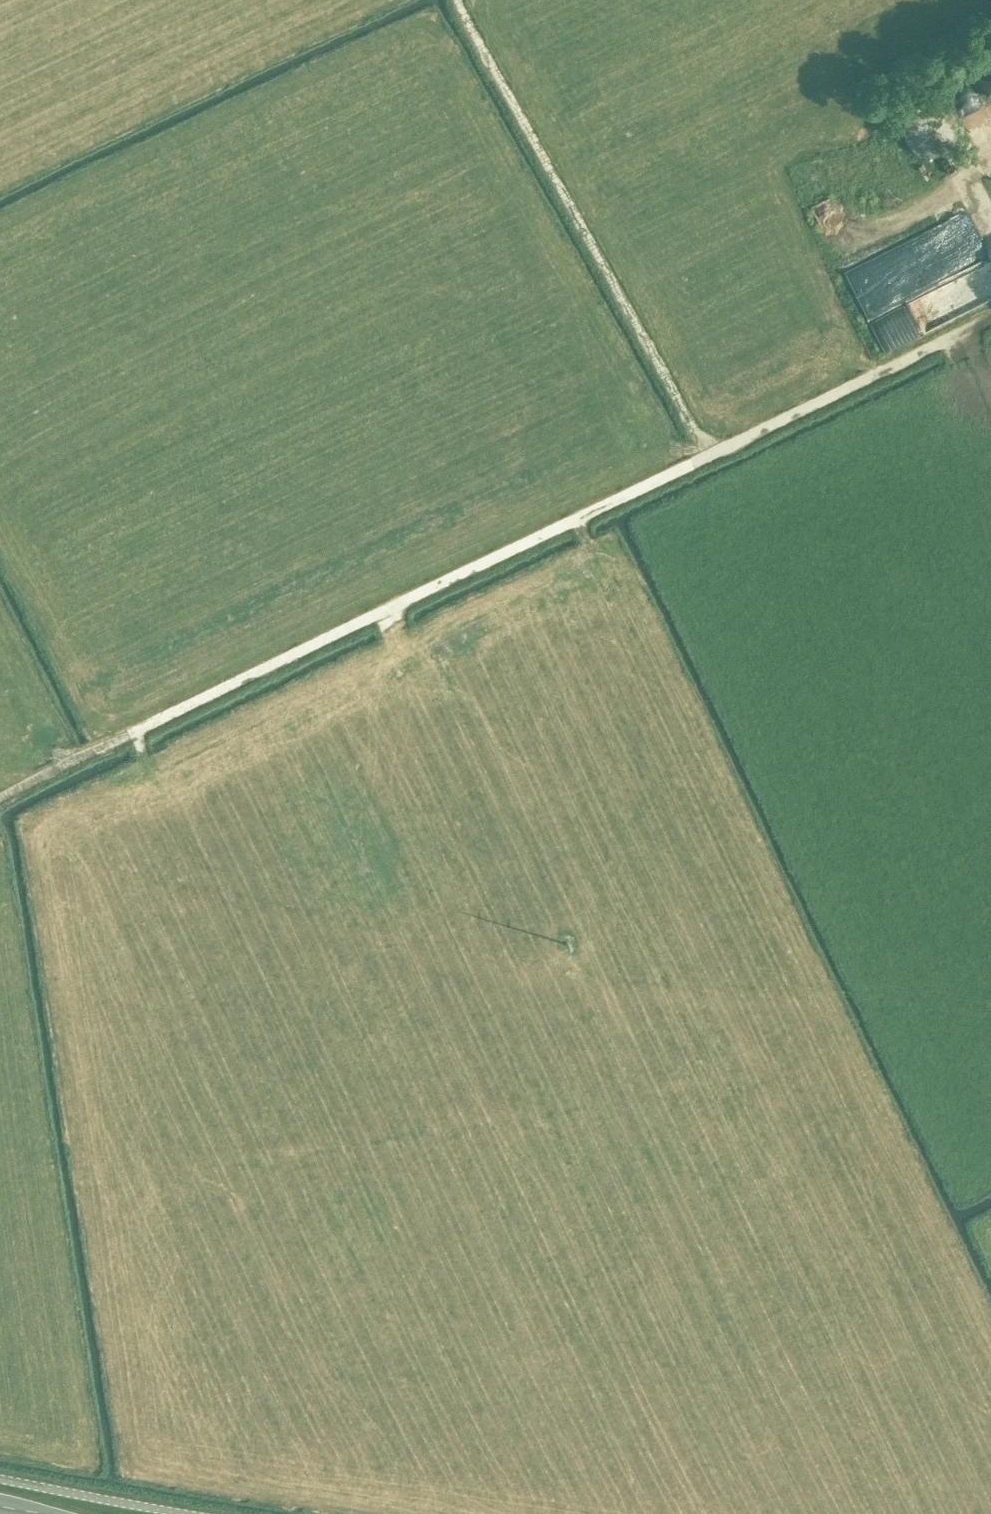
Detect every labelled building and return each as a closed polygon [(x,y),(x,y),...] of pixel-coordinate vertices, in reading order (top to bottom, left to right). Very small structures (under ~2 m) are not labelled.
[(979,121),(990,115),(990,90),(978,65),(956,77),(979,121)]
